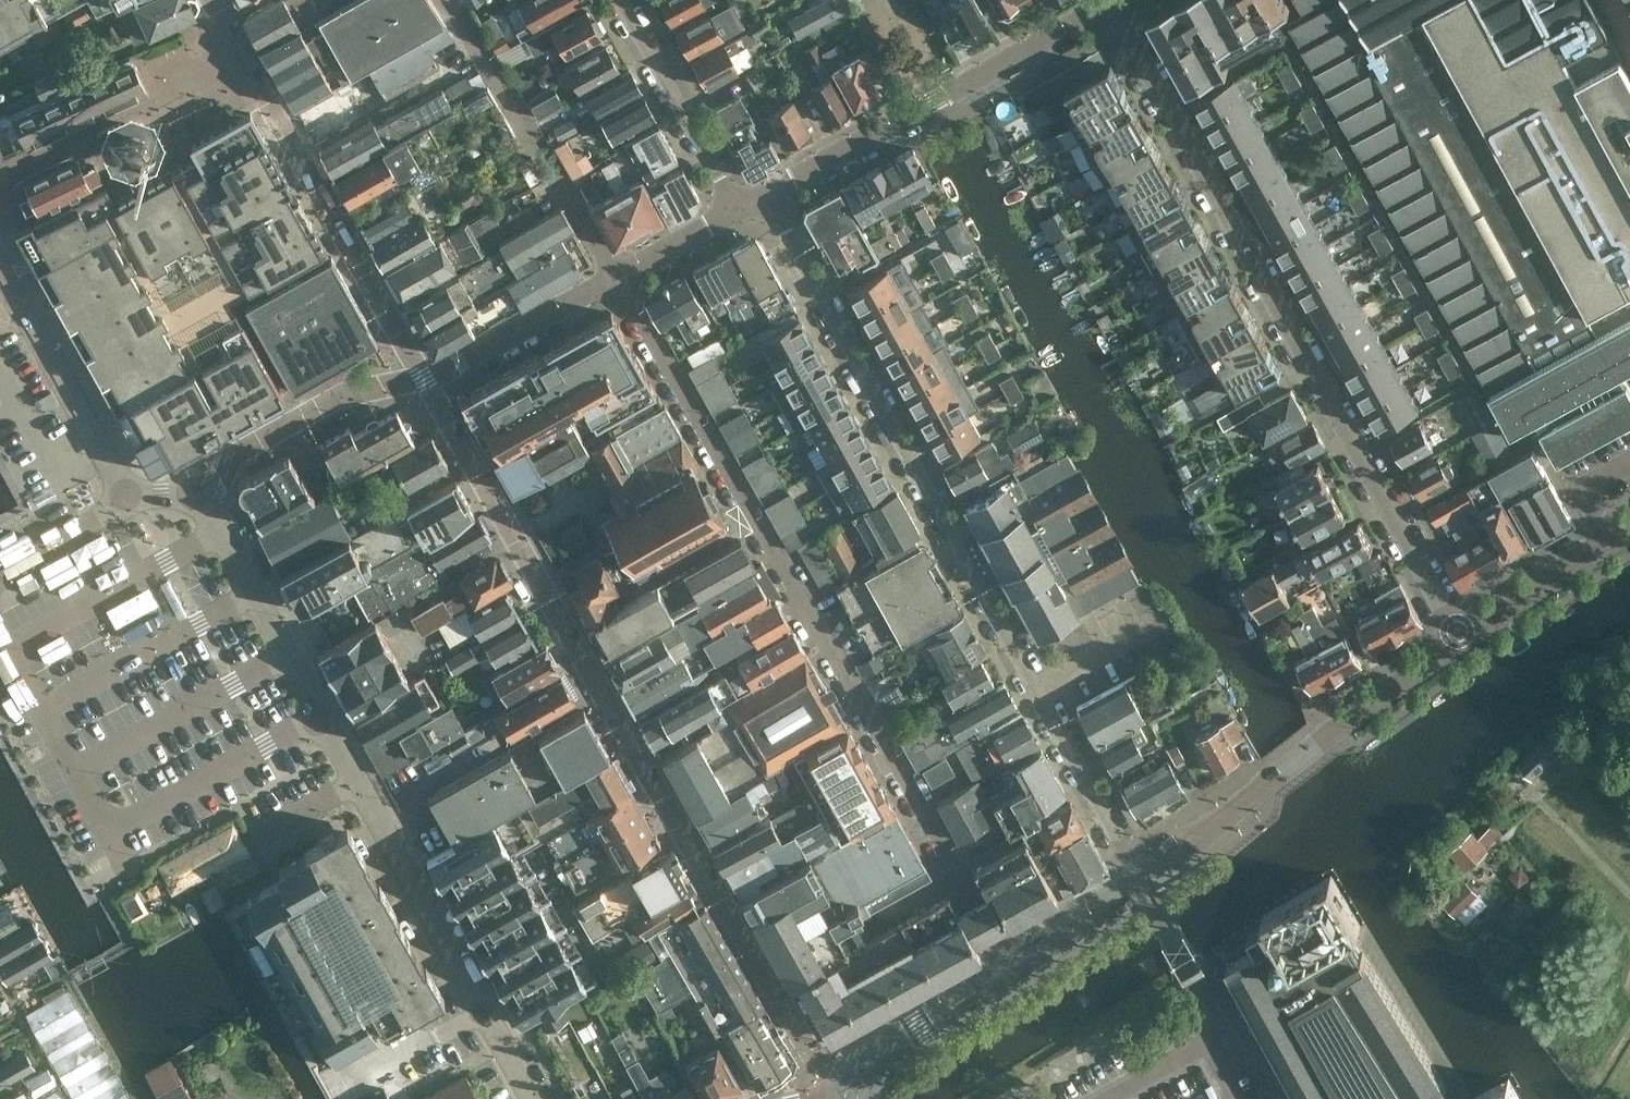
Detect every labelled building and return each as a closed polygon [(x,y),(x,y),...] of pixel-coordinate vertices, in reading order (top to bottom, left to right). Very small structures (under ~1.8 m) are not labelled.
[(85,0),(0,0),(0,47),(85,0)] [(96,15),(130,0),(88,0),(96,15)] [(119,9),(133,41),(149,34),(149,35),(177,21),(189,15),(196,12),(200,5),(197,0),(139,0),(134,3),(119,9)] [(253,35),(260,47),(299,26),(300,25),(286,0),(274,0),(243,17),(253,35)] [(316,18),(300,25),(299,26),(260,47),(294,107),(445,22),(431,0),(347,0),(316,18)] [(316,18),(347,0),(286,0),(300,25),(316,18)] [(519,3),(530,22),(518,29),(524,39),(526,38),(556,21),(554,16),(581,1),(580,0),(525,0),(519,3)] [(658,0),(671,23),(703,6),(714,0),(658,0)] [(789,20),(797,35),(808,29),(822,22),(845,9),(846,8),(850,6),(847,0),(823,0),(799,14),(789,20)] [(942,3),(961,39),(989,24),(976,0),(948,0),(942,3)] [(1000,16),(1007,18),(1017,12),(1019,4),(1017,1),(1020,0),(991,0),(1000,16)] [(1189,88),(1229,66),(1226,60),(1285,27),(1278,14),(1291,7),(1287,0),(1180,0),(1149,17),(1189,88)] [(1306,15),(1289,24),(1491,392),(1489,393),(1512,434),(1537,420),(1542,429),(1541,429),(1558,461),(1629,422),(1629,386),(1628,382),(1627,383),(1622,374),(1629,369),(1629,0),(1297,0),(1306,15)] [(732,2),(677,32),(682,42),(679,43),(685,54),(688,52),(689,55),(744,25),(732,2)] [(82,3),(63,14),(69,25),(88,14),(82,3)] [(556,41),(565,56),(601,37),(599,33),(602,31),(596,20),(593,22),(587,11),(564,23),(561,18),(556,21),(526,38),(534,52),(556,41)] [(764,15),(747,24),(754,38),(771,29),(764,15)] [(294,107),(316,144),(362,117),(388,102),(392,109),(470,65),(445,22),(294,107)] [(502,32),(490,39),(497,52),(509,46),(502,32)] [(832,35),(818,42),(824,51),(825,54),(835,73),(854,107),(879,93),(871,77),(880,72),(867,49),(848,60),(839,43),(837,44),(832,35)] [(725,43),(692,61),(706,86),(739,68),(731,55),(741,50),(735,38),(725,43)] [(815,43),(803,50),(810,62),(822,55),(815,43)] [(619,70),(616,65),(619,63),(614,53),(611,55),(606,46),(565,69),(578,92),(619,70)] [(1283,79),(1296,72),(1290,61),(1277,68),(1283,79)] [(147,94),(133,62),(13,117),(15,121),(5,126),(15,149),(25,145),(27,148),(64,132),(98,116),(130,101),(147,94)] [(65,64),(33,79),(37,87),(42,98),(74,83),(65,64)] [(1111,65),(1056,96),(1069,119),(1124,88),(1111,65)] [(521,68),(510,74),(516,86),(528,79),(521,68)] [(749,91),(761,84),(752,68),(740,75),(749,91)] [(641,92),(629,69),(584,93),(597,116),(641,92)] [(1283,79),(1289,90),(1302,82),(1296,72),(1283,79)] [(832,74),(807,88),(826,122),(851,108),(832,74)] [(453,106),(477,92),(467,75),(443,88),(453,106)] [(1195,99),(1208,121),(1247,99),(1235,77),(1195,99)] [(341,175),(335,178),(336,180),(347,199),(349,203),(351,206),(361,224),(396,203),(393,199),(404,193),(405,195),(466,161),(510,136),(515,133),(487,86),(477,92),(453,106),(427,120),(404,133),(387,143),(381,146),(339,171),(341,175)] [(530,98),(541,118),(564,106),(552,86),(530,98)] [(442,87),(376,124),(387,143),(404,133),(453,106),(443,88),(442,87)] [(1136,110),(1124,88),(1069,119),(1081,140),(1136,110)] [(709,110),(730,147),(748,137),(744,128),(755,123),(739,94),(709,110)] [(656,119),(643,96),(599,120),(612,143),(656,119)] [(768,101),(762,105),(766,113),(784,146),(809,132),(791,99),(772,109),(768,101)] [(1247,99),(1208,121),(1219,141),(1258,119),(1247,99)] [(1306,120),(1319,113),(1313,102),(1300,109),(1306,120)] [(1148,131),(1136,110),(1081,140),(1093,162),(1148,131)] [(36,268),(141,456),(149,470),(284,395),(231,300),(326,247),(250,112),(191,145),(199,159),(171,174),(169,171),(113,202),(106,188),(32,223),(31,221),(15,230),(36,268)] [(1312,131),(1325,124),(1319,113),(1306,120),(1312,131)] [(572,117),(553,127),(559,139),(578,129),(572,117)] [(318,150),(335,178),(341,175),(339,171),(387,143),(376,124),(373,119),(318,150)] [(1258,119),(1219,141),(1231,162),(1270,140),(1258,119)] [(146,154),(150,142),(144,129),(131,124),(118,130),(113,144),(120,157),(133,161),(146,154)] [(657,124),(624,142),(633,159),(644,153),(652,169),(642,174),(648,186),(660,179),(655,170),(677,158),(657,124)] [(1160,153),(1148,131),(1093,162),(1106,184),(1160,153)] [(523,160),(510,136),(466,161),(479,184),(523,160)] [(753,177),(781,162),(769,139),(754,147),(748,137),(730,147),(745,176),(753,177)] [(1270,140),(1231,162),(1242,183),(1281,161),(1270,140)] [(566,141),(554,147),(565,165),(576,158),(566,141)] [(1329,161),(1342,154),(1336,143),(1323,150),(1329,161)] [(909,197),(933,184),(913,149),(890,162),(909,197)] [(1160,153),(1117,177),(1129,199),(1173,174),(1160,153)] [(1342,154),(1329,161),(1335,172),(1348,165),(1342,154)] [(89,185),(101,179),(95,165),(83,171),(78,160),(65,166),(36,180),(26,184),(31,195),(19,201),(26,215),(38,209),(40,214),(92,189),(89,185)] [(396,203),(361,224),(373,244),(448,202),(479,184),(466,161),(405,195),(404,193),(393,199),(396,203)] [(608,180),(619,174),(612,161),(601,167),(608,180)] [(1281,161),(1242,183),(1254,203),(1293,181),(1281,161)] [(890,162),(867,174),(887,210),(909,197),(890,162)] [(699,200),(681,167),(660,179),(648,186),(669,224),(697,208),(699,200)] [(608,180),(616,193),(627,187),(619,174),(608,180)] [(843,187),(863,223),(887,210),(867,174),(843,187)] [(1185,196),(1173,174),(1129,199),(1141,221),(1185,196)] [(640,180),(616,193),(642,239),(655,228),(653,225),(663,220),(640,180)] [(1254,203),(1265,224),(1304,202),(1293,181),(1254,203)] [(1346,191),(1352,202),(1365,195),(1359,184),(1346,191)] [(877,257),(868,242),(839,188),(805,206),(802,214),(833,271),(853,260),(858,270),(878,259),(877,257)] [(624,245),(642,239),(616,193),(591,207),(613,247),(622,242),(624,245)] [(1352,202),(1358,213),(1371,206),(1365,195),(1352,202)] [(1141,221),(1130,227),(1142,249),(1197,218),(1185,196),(1141,221)] [(373,244),(372,245),(383,264),(411,248),(414,252),(436,239),(434,235),(445,228),(442,221),(455,215),(448,202),(373,244)] [(1265,224),(1277,244),(1316,222),(1304,202),(1265,224)] [(531,204),(508,216),(514,227),(537,215),(531,204)] [(442,282),(404,305),(432,354),(472,330),(473,331),(512,308),(579,270),(579,269),(592,262),(572,228),(573,228),(560,205),(498,241),(502,248),(459,272),(442,282)] [(924,205),(915,211),(925,230),(935,224),(924,205)] [(440,238),(387,269),(387,270),(402,295),(455,265),(456,265),(464,260),(465,262),(485,251),(482,247),(506,233),(492,208),(489,210),(468,222),(467,220),(439,236),(440,238)] [(868,242),(877,257),(901,244),(894,231),(886,217),(879,220),(886,233),(868,242)] [(1197,218),(1142,249),(1154,270),(1209,239),(1197,218)] [(1277,244),(1288,265),(1327,243),(1316,222),(1277,244)] [(1375,243),(1388,236),(1382,225),(1369,232),(1375,243)] [(1388,236),(1375,243),(1381,254),(1394,247),(1388,236)] [(748,239),(731,248),(772,322),(795,309),(780,282),(781,282),(759,242),(748,239)] [(1209,239),(1154,270),(1166,292),(1221,261),(1209,239)] [(1288,265),(1300,285),(1339,263),(1327,243),(1288,265)] [(731,248),(712,259),(750,329),(751,329),(751,327),(760,323),(749,303),(759,298),(731,248)] [(943,251),(930,258),(936,269),(949,261),(943,251)] [(331,256),(261,295),(244,305),(293,392),(358,355),(357,353),(361,351),(377,342),(366,323),(367,322),(331,256)] [(712,259),(692,270),(711,304),(723,297),(731,310),(729,311),(742,334),(750,329),(712,259)] [(886,268),(847,290),(859,311),(914,281),(902,259),(886,268)] [(949,261),(936,269),(942,280),(955,272),(949,261)] [(1221,261),(1166,292),(1178,314),(1233,283),(1221,261)] [(1300,285),(1311,306),(1350,284),(1339,263),(1300,285)] [(1398,284),(1411,277),(1405,266),(1392,273),(1398,284)] [(684,274),(664,286),(694,338),(697,336),(693,328),(709,319),(684,275),(684,274)] [(1411,277),(1398,284),(1404,295),(1417,288),(1411,277)] [(914,281),(859,311),(871,332),(910,310),(925,302),(914,281)] [(1233,283),(1178,314),(1190,335),(1245,305),(1233,283)] [(1311,306),(1323,327),(1362,305),(1350,284),(1311,306)] [(664,286),(644,297),(661,327),(676,319),(688,341),(694,338),(664,286)] [(953,299),(959,310),(972,302),(966,291),(953,299)] [(972,302),(959,310),(965,321),(978,313),(972,302)] [(1245,305),(1190,335),(1203,357),(1257,326),(1245,305)] [(1323,327),(1334,347),(1373,325),(1362,305),(1323,327)] [(1434,318),(1428,307),(1415,314),(1421,325),(1434,318)] [(871,332),(882,352),(921,331),(910,310),(871,332)] [(1098,318),(1103,327),(1114,321),(1109,311),(1098,318)] [(611,312),(552,345),(459,397),(488,449),(561,407),(579,397),(595,426),(655,392),(645,373),(641,365),(644,364),(636,350),(633,352),(611,312)] [(771,361),(810,339),(798,317),(758,339),(771,361)] [(1421,325),(1427,336),(1440,329),(1434,318),(1421,325)] [(1119,330),(1114,321),(1103,327),(1108,337),(1119,330)] [(1334,347),(1346,368),(1385,346),(1373,325),(1334,347)] [(1257,326),(1203,357),(1203,359),(1215,352),(1226,372),(1269,348),(1257,326)] [(882,352),(894,373),(944,345),(943,343),(932,350),(921,331),(882,352)] [(989,333),(976,340),(982,351),(995,343),(989,333)] [(771,387),(822,359),(810,339),(771,361),(781,380),(771,386),(771,387)] [(1001,354),(995,343),(982,351),(988,362),(1001,354)] [(894,373),(905,394),(956,365),(944,345),(894,373)] [(1346,368),(1357,388),(1396,366),(1385,346),(1346,368)] [(1269,348),(1226,372),(1239,395),(1282,371),(1269,348)] [(1457,359),(1451,348),(1438,355),(1444,366),(1457,359)] [(704,398),(729,384),(713,355),(688,369),(704,398)] [(783,408),(833,380),(822,359),(771,387),(783,408)] [(1463,370),(1457,359),(1444,366),(1450,377),(1463,370)] [(905,394),(916,414),(967,386),(956,365),(905,394)] [(1357,388),(1369,409),(1408,387),(1396,366),(1357,388)] [(1011,374),(998,381),(1004,392),(1018,385),(1011,374)] [(794,428),(845,400),(833,380),(783,408),(794,428)] [(729,384),(704,398),(712,413),(737,399),(729,384)] [(1024,395),(1018,385),(1004,392),(1010,403),(1024,395)] [(916,414),(928,435),(979,407),(967,386),(916,414)] [(1369,409),(1381,430),(1420,408),(1408,387),(1369,409)] [(1467,394),(1457,399),(1464,413),(1474,408),(1486,402),(1479,388),(1467,394)] [(1252,411),(1266,438),(1306,416),(1306,417),(1307,416),(1292,389),(1291,389),(1291,390),(1252,411)] [(806,449),(816,443),(856,421),(845,400),(794,428),(795,430),(795,429),(806,449)] [(1225,428),(1249,415),(1242,403),(1218,416),(1225,428)] [(639,582),(702,547),(725,534),(720,524),(722,523),(714,508),(719,505),(701,471),(679,431),(665,405),(588,448),(587,449),(592,458),(610,490),(609,491),(617,505),(598,514),(630,571),(632,570),(639,582)] [(587,449),(588,448),(582,439),(569,415),(567,416),(561,407),(488,449),(512,491),(544,473),(549,482),(592,458),(587,449)] [(928,435),(940,456),(979,435),(968,414),(980,408),(979,407),(928,435)] [(350,427),(320,444),(342,482),(414,441),(397,410),(354,435),(350,427)] [(727,439),(752,425),(743,410),(718,424),(727,439)] [(816,470),(868,441),(856,421),(816,443),(827,462),(816,469),(816,470)] [(1018,456),(1045,441),(1033,421),(1007,436),(1018,456)] [(1472,434),(1486,460),(1492,471),(1515,458),(1495,421),(1472,434)] [(1286,454),(1292,465),(1326,446),(1313,422),(1266,447),(1274,461),(1286,454)] [(1435,447),(1422,424),(1391,440),(1404,464),(1435,447)] [(752,425),(727,439),(735,454),(760,440),(752,425)] [(407,487),(447,464),(431,436),(391,459),(407,487)] [(828,490),(879,462),(868,441),(816,470),(828,490)] [(976,488),(1001,474),(1014,466),(1006,452),(1000,455),(992,441),(943,469),(956,493),(974,483),(976,488)] [(1489,473),(1501,495),(1503,494),(1506,493),(1526,482),(1545,471),(1533,449),(1489,473)] [(750,480),(775,466),(766,451),(741,465),(750,480)] [(986,496),(965,508),(1004,578),(1009,587),(1037,637),(1079,614),(1136,582),(1138,581),(1137,579),(1130,566),(1132,564),(1133,564),(1129,557),(1078,465),(1075,467),(1066,452),(1019,478),(1013,467),(1004,472),(1001,474),(988,481),(994,492),(986,496)] [(258,471),(251,476),(248,476),(246,476),(245,477),(243,478),(243,479),(241,481),(240,483),(240,485),(239,486),(240,488),(240,490),(241,492),(242,493),(243,495),(244,496),(245,496),(249,504),(248,504),(261,527),(314,497),(301,474),(300,475),(288,455),(281,459),(280,457),(258,470),(258,471)] [(1218,456),(1206,463),(1209,469),(1222,463),(1218,456)] [(1440,457),(1410,473),(1423,496),(1452,480),(1450,476),(1455,473),(1449,462),(1444,465),(1440,457)] [(1272,490),(1286,516),(1333,490),(1319,464),(1307,470),(1302,460),(1276,475),(1281,485),(1272,490)] [(1485,461),(1471,469),(1477,479),(1491,471),(1485,461)] [(840,512),(891,484),(879,462),(828,490),(840,512)] [(750,480),(758,495),(783,481),(775,466),(750,480)] [(1545,471),(1526,482),(1551,529),(1571,518),(1545,471)] [(1489,473),(1468,485),(1477,501),(1480,506),(1479,507),(1505,553),(1528,540),(1503,494),(1501,495),(1489,473)] [(299,610),(333,591),(348,583),(348,582),(359,576),(366,572),(365,570),(411,544),(415,550),(475,515),(475,513),(456,479),(280,576),(299,610)] [(1526,482),(1506,493),(1532,539),(1551,529),(1526,482)] [(1477,501),(1468,485),(1428,508),(1437,523),(1477,501)] [(896,490),(852,514),(880,564),(918,543),(914,536),(920,532),(896,490)] [(1329,525),(1347,515),(1333,490),(1286,516),(1300,541),(1309,536),(1314,546),(1334,535),(1329,525)] [(773,521),(798,507),(789,492),(764,506),(773,521)] [(279,572),(349,535),(329,496),(259,533),(279,572)] [(773,521),(781,536),(806,522),(798,507),(773,521)] [(1454,530),(1471,521),(1466,511),(1444,522),(1450,532),(1454,530)] [(359,576),(364,585),(372,598),(384,591),(392,604),(442,575),(439,571),(458,560),(461,567),(491,550),(486,540),(489,538),(484,530),(475,515),(415,550),(411,544),(365,570),(366,572),(359,576)] [(1458,528),(1485,575),(1506,563),(1490,533),(1483,538),(1473,519),(1458,528)] [(1373,547),(1359,522),(1298,556),(1244,585),(1261,616),(1291,600),(1282,584),(1305,571),(1306,574),(1308,573),(1307,572),(1316,567),(1320,576),(1373,547)] [(845,584),(862,574),(865,572),(836,524),(817,535),(841,576),(843,579),(845,584)] [(1463,587),(1485,575),(1458,528),(1454,530),(1464,548),(1447,558),(1463,587)] [(796,547),(796,548),(820,588),(841,576),(817,535),(796,547)] [(740,539),(682,572),(698,599),(751,569),(756,567),(755,566),(740,539)] [(918,543),(880,564),(865,572),(862,574),(845,584),(835,589),(873,656),(899,641),(900,642),(956,611),(959,609),(960,606),(956,600),(957,600),(956,599),(956,598),(957,597),(954,592),(953,591),(952,591),(951,590),(949,591),(950,591),(945,593),(943,589),(944,586),(933,566),(930,566),(928,561),(932,559),(934,558),(933,557),(933,556),(934,555),(931,550),(929,549),(928,548),(924,543),(921,542),(918,543)] [(1389,561),(1382,549),(1369,557),(1375,568),(1389,561)] [(569,594),(587,626),(623,605),(620,598),(611,603),(607,596),(618,590),(614,582),(620,579),(609,560),(603,563),(599,556),(574,570),(583,586),(569,594)] [(456,599),(447,604),(442,597),(412,614),(423,633),(439,624),(454,615),(464,609),(512,580),(500,558),(497,560),(484,567),(482,563),(458,577),(447,583),(456,599)] [(675,654),(775,599),(774,597),(780,593),(761,562),(755,566),(756,567),(698,599),(672,614),(624,641),(627,646),(605,658),(621,686),(675,655),(675,654)] [(1423,623),(1407,594),(1400,582),(1376,596),(1376,597),(1398,637),(1423,623)] [(623,605),(587,626),(603,653),(624,641),(672,614),(656,587),(623,605)] [(506,590),(466,613),(464,609),(454,615),(439,624),(451,645),(466,636),(471,644),(521,615),(506,590)] [(414,596),(404,602),(409,610),(419,605),(414,596)] [(1376,610),(1357,620),(1374,650),(1398,637),(1376,597),(1371,600),(1376,610)] [(717,665),(719,668),(791,627),(775,599),(675,654),(675,655),(681,652),(695,678),(717,665)] [(1301,611),(1338,678),(1363,664),(1345,633),(1332,640),(1313,604),(1301,611)] [(1313,691),(1338,678),(1301,611),(1300,612),(1303,618),(1301,619),(1302,621),(1292,626),(1307,653),(1296,660),(1313,691)] [(925,658),(974,631),(964,612),(933,630),(937,638),(919,648),(925,658)] [(482,640),(488,651),(497,666),(536,642),(522,617),(482,640)] [(355,713),(393,691),(409,682),(406,676),(375,621),(318,654),(349,707),(353,714),(355,713)] [(721,703),(721,702),(722,702),(751,684),(751,685),(806,652),(791,627),(719,668),(717,669),(719,672),(638,718),(653,745),(667,736),(721,703)] [(985,650),(974,631),(925,658),(930,667),(935,664),(941,674),(954,667),(985,650)] [(482,639),(454,655),(446,659),(453,671),(488,651),(482,640),(482,639)] [(560,667),(545,642),(491,674),(481,679),(491,696),(493,695),(497,702),(505,698),(560,667)] [(918,647),(907,653),(912,665),(924,659),(918,647)] [(620,687),(630,705),(634,712),(695,678),(681,652),(675,655),(621,686),(620,687)] [(765,773),(766,773),(809,748),(847,727),(806,652),(751,685),(751,684),(722,702),(765,773)] [(859,664),(854,666),(860,676),(864,674),(883,664),(878,654),(859,664)] [(939,697),(933,701),(942,718),(946,716),(945,715),(955,710),(953,705),(984,688),(994,683),(979,657),(939,680),(946,693),(939,697)] [(496,710),(496,711),(493,713),(507,737),(510,735),(511,735),(575,698),(571,691),(561,673),(496,710)] [(424,674),(409,682),(393,691),(396,696),(355,719),(356,720),(368,740),(367,740),(368,742),(439,701),(424,674)] [(1097,745),(1145,719),(1123,680),(1075,706),(1097,745)] [(915,767),(994,723),(992,719),(1016,705),(1003,683),(955,710),(945,715),(946,716),(942,718),(900,741),(915,767)] [(905,698),(898,687),(877,700),(883,710),(905,698)] [(765,773),(722,702),(721,702),(721,703),(667,736),(673,748),(661,755),(694,815),(729,795),(766,774),(766,773),(765,773)] [(897,702),(883,710),(888,719),(902,711),(897,702)] [(450,707),(402,734),(397,726),(365,745),(382,776),(413,758),(413,757),(463,728),(450,707)] [(453,844),(495,820),(609,755),(584,710),(510,752),(428,799),(453,844)] [(993,770),(1007,762),(1039,745),(1022,713),(990,730),(990,731),(976,739),(976,737),(955,749),(972,780),(993,768),(993,770)] [(1220,722),(1192,737),(1211,772),(1238,757),(1231,744),(1242,738),(1231,717),(1221,723),(1220,722)] [(1140,726),(1099,748),(1112,772),(1143,755),(1137,744),(1147,739),(1140,726)] [(809,748),(793,757),(824,813),(839,842),(895,812),(847,727),(809,748)] [(1550,731),(1517,763),(1533,779),(1566,747),(1550,731)] [(1053,770),(1041,749),(1002,771),(1013,792),(992,803),(992,804),(1053,770)] [(630,789),(609,755),(495,820),(515,855),(546,837),(630,789)] [(1166,757),(1156,763),(1152,755),(1115,776),(1136,814),(1183,788),(1166,757)] [(923,768),(931,783),(953,771),(945,756),(923,768)] [(1065,792),(1053,770),(992,804),(999,814),(1009,834),(1042,816),(1037,807),(1065,792)] [(958,840),(999,818),(978,779),(937,802),(958,840)] [(694,816),(704,833),(709,842),(710,841),(766,810),(751,784),(696,815),(694,816)] [(559,860),(643,813),(630,789),(546,837),(559,860)] [(793,829),(815,817),(805,799),(770,818),(769,816),(712,847),(713,850),(715,849),(722,864),(721,865),(723,867),(724,867),(766,845),(780,837),(794,831),(793,829)] [(1070,801),(1034,822),(1048,847),(1084,826),(1076,812),(1070,801)] [(739,896),(751,918),(788,984),(836,958),(836,959),(847,953),(835,930),(857,917),(869,911),(870,912),(904,893),(898,882),(925,867),(895,812),(839,842),(797,864),(797,863),(787,869),(787,870),(739,896)] [(660,842),(643,813),(559,860),(576,890),(660,842)] [(724,867),(724,868),(733,884),(734,883),(739,893),(738,893),(739,896),(787,870),(787,869),(797,863),(797,864),(839,842),(824,813),(815,817),(793,829),(794,831),(780,837),(766,845),(725,867),(724,867)] [(494,822),(427,860),(443,888),(444,888),(474,941),(473,941),(489,970),(490,969),(505,995),(504,996),(520,1024),(586,986),(494,822)] [(1108,870),(1085,828),(1049,849),(1048,847),(1034,822),(1019,830),(1024,840),(1043,873),(1059,864),(1073,889),(1108,870)] [(365,857),(354,837),(347,825),(305,849),(306,851),(279,867),(285,877),(231,907),(319,1063),(403,1015),(404,1018),(444,996),(425,964),(424,965),(417,952),(394,913),(396,912),(379,882),(378,883),(370,870),(364,858),(365,857)] [(1472,828),(1450,848),(1467,866),(1483,851),(1488,857),(1494,851),(1489,846),(1489,845),(1500,835),(1491,825),(1479,837),(1472,828)] [(243,849),(232,828),(163,866),(174,886),(243,849)] [(967,857),(973,868),(1015,845),(1009,834),(967,857)] [(1005,926),(1056,897),(1043,873),(1024,840),(973,868),(978,879),(987,896),(991,901),(1005,926)] [(630,872),(572,906),(592,940),(621,923),(633,941),(675,915),(677,918),(699,906),(683,879),(668,852),(667,851),(665,852),(659,855),(630,872)] [(1225,951),(1230,960),(1228,961),(1228,962),(1231,967),(1231,968),(1245,992),(1252,1006),(1260,1020),(1268,1033),(1304,1098),(1436,1098),(1444,1094),(1443,1092),(1448,1089),(1444,1083),(1366,957),(1363,952),(1361,953),(1349,934),(1351,932),(1361,927),(1334,881),(1331,876),(1262,916),(1263,919),(1264,921),(1266,924),(1248,934),(1249,937),(1231,948),(1225,951)] [(1443,904),(1455,915),(1477,893),(1466,882),(1443,904)] [(836,958),(788,984),(821,1042),(829,1038),(828,1036),(832,1034),(833,1036),(970,960),(969,958),(973,956),(973,958),(976,956),(975,955),(979,953),(974,943),(983,938),(1005,926),(991,901),(987,896),(966,907),(957,913),(947,896),(870,939),(857,917),(835,930),(847,953),(836,959),(836,958)] [(757,1008),(762,1005),(764,1003),(706,906),(705,907),(703,903),(677,918),(648,936),(661,959),(635,974),(657,1012),(692,992),(698,1001),(705,997),(721,1026),(740,1015),(741,1017),(757,1008)] [(0,909),(0,971),(7,984),(54,956),(33,920),(21,926),(9,904),(0,909)] [(68,989),(25,1013),(73,1098),(130,1098),(68,989)] [(762,1005),(757,1008),(741,1017),(740,1015),(721,1026),(705,997),(698,1001),(715,1031),(721,1028),(759,1095),(763,1093),(762,1091),(763,1090),(764,1092),(777,1084),(776,1082),(777,1082),(778,1084),(791,1076),(790,1074),(791,1073),(792,1075),(797,1073),(799,1064),(798,1062),(797,1063),(795,1061),(797,1060),(789,1048),(787,1049),(786,1047),(788,1046),(781,1033),(779,1034),(778,1033),(780,1032),(772,1019),(770,1020),(770,1019),(772,1018),(764,1005),(763,1006),(762,1005)] [(561,1005),(537,1018),(545,1031),(568,1018),(561,1005)] [(590,1022),(577,1029),(584,1041),(597,1034),(590,1022)] [(686,1083),(672,1090),(668,1083),(656,1090),(623,1030),(611,1037),(628,1069),(644,1098),(656,1098),(695,1098),(686,1083)] [(684,1063),(703,1098),(728,1098),(727,1096),(739,1089),(728,1068),(729,1068),(716,1045),(684,1063)] [(0,1065),(0,1086),(35,1067),(26,1051),(0,1065)] [(170,1058),(146,1071),(162,1098),(192,1098),(170,1058)] [(466,1075),(421,1098),(479,1098),(466,1075)] [(1514,1089),(1511,1082),(1507,1084),(1505,1081),(1499,1084),(1472,1098),(1520,1098),(1514,1089)] [(638,1098),(637,1098),(630,1085),(620,1090),(624,1098),(638,1098)] [(60,1087),(39,1098),(66,1098),(60,1087)] [(363,1098),(390,1098),(384,1088),(363,1098)]
